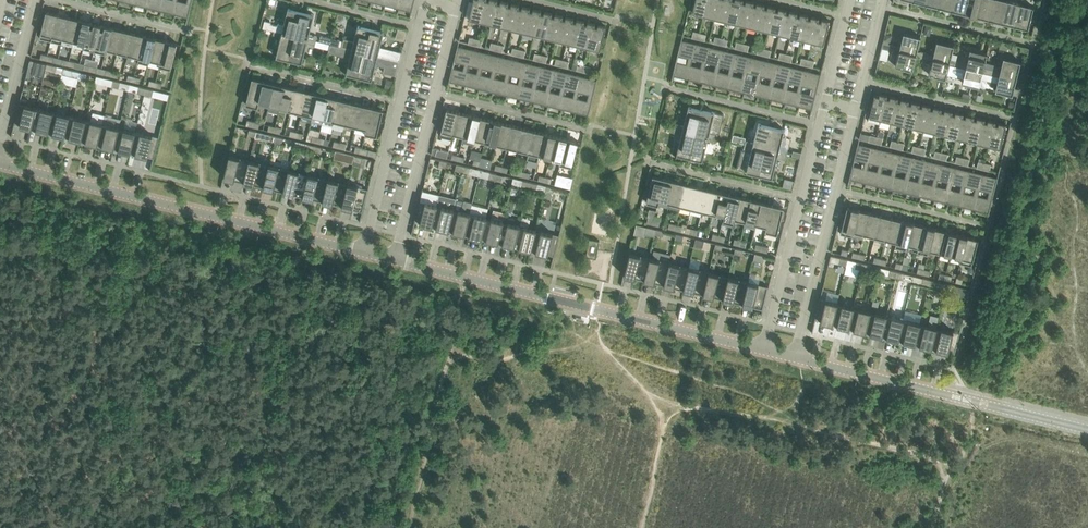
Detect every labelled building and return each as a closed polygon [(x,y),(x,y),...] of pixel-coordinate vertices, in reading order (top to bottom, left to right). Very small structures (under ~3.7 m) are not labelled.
[(133,8),(134,4),(147,7),(146,11),(147,11),(149,0),(135,0),(133,8)] [(147,11),(148,7),(161,10),(160,14),(164,0),(149,0),(147,11)] [(160,14),(161,14),(162,11),(175,14),(174,18),(178,0),(179,0),(164,0),(160,14)] [(174,18),(175,18),(175,14),(188,17),(192,0),(189,0),(188,3),(178,0),(174,18)] [(370,5),(371,5),(372,1),(385,5),(384,8),(386,0),(372,0),(370,5)] [(384,8),(385,5),(398,8),(398,12),(401,0),(386,0),(384,8)] [(398,12),(399,8),(411,11),(414,0),(401,0),(398,12)] [(479,21),(484,0),(473,0),(469,18),(479,21)] [(479,21),(480,21),(479,23),(480,24),(481,21),(490,23),(496,0),(484,0),(479,21)] [(490,23),(490,26),(491,26),(491,24),(501,26),(507,1),(501,0),(500,2),(497,1),(498,0),(496,0),(490,23)] [(707,0),(695,0),(692,12),(703,15),(703,17),(703,18),(707,0)] [(714,20),(719,0),(707,0),(703,18),(704,18),(704,15),(714,18),(714,20)] [(714,20),(715,18),(725,20),(724,23),(725,23),(730,0),(719,0),(714,20)] [(736,25),(742,0),(730,0),(725,23),(726,20),(736,23),(735,25),(736,25)] [(736,25),(736,26),(737,23),(747,25),(746,28),(753,1),(749,0),(746,0),(745,2),(742,2),(743,0),(742,0),(736,25)] [(938,7),(951,10),(953,0),(940,0),(938,7)] [(964,13),(967,0),(953,0),(951,10),(964,13)] [(964,13),(976,16),(980,0),(967,0),(964,13)] [(989,19),(994,0),(980,0),(976,16),(989,19)] [(989,19),(1002,22),(1007,0),(994,0),(989,19)] [(1015,25),(1020,3),(1009,0),(1007,0),(1002,22),(1015,25)] [(509,2),(507,1),(501,26),(501,29),(502,29),(502,26),(512,29),(511,31),(512,31),(518,4),(511,3),(511,5),(508,4),(509,2)] [(757,31),(764,4),(757,2),(756,5),(753,4),(754,1),(753,1),(746,28),(747,28),(747,26),(757,28),(757,31)] [(1033,6),(1020,3),(1015,25),(1028,28),(1033,6)] [(519,4),(518,4),(512,31),(513,29),(523,31),(522,34),(529,7),(522,5),(522,7),(519,7),(519,4)] [(765,4),(764,4),(757,31),(758,31),(759,28),(768,31),(768,33),(775,6),(768,5),(767,8),(764,7),(765,4)] [(776,7),(775,6),(768,33),(769,34),(769,31),(779,33),(779,36),(786,9),(779,7),(778,10),(775,10),(776,7)] [(300,13),(301,11),(296,9),(288,7),(284,24),(278,23),(277,25),(271,23),(271,21),(265,20),(263,27),(274,30),(295,35),(300,13)] [(530,7),(529,7),(522,34),(523,34),(524,32),(534,34),(533,37),(540,9),(533,8),(533,10),(530,9),(530,7)] [(544,39),(551,12),(544,10),(544,13),(541,12),(541,10),(540,9),(533,37),(534,37),(535,34),(545,37),(544,39)] [(789,39),(790,39),(797,12),(789,10),(789,13),(786,12),(787,9),(786,9),(779,36),(780,36),(780,34),(790,36),(789,39)] [(40,38),(51,40),(58,13),(46,11),(40,38)] [(314,14),(307,12),(301,11),(300,13),(295,35),(316,40),(317,36),(309,34),(314,14)] [(552,12),(551,12),(544,39),(545,39),(546,37),(556,39),(555,42),(562,15),(555,13),(554,15),(552,15),(552,12)] [(797,12),(790,39),(791,36),(801,39),(800,41),(801,41),(807,14),(800,13),(799,16),(797,15),(797,12)] [(51,40),(62,43),(69,16),(58,13),(51,40)] [(811,44),(812,44),(818,17),(811,15),(810,18),(807,18),(808,14),(807,14),(801,41),(802,39),(812,41),(811,44)] [(563,15),(562,15),(555,42),(556,42),(556,40),(566,42),(566,44),(566,45),(573,17),(566,16),(565,18),(562,17),(563,15)] [(79,19),(69,16),(62,43),(73,46),(74,41),(79,19)] [(574,18),(573,17),(566,45),(567,45),(567,42),(577,45),(577,47),(584,20),(577,18),(576,20),(573,20),(574,18)] [(818,17),(812,44),(813,42),(824,44),(830,20),(822,18),(821,21),(818,20),(819,17),(818,17)] [(79,19),(73,46),(84,48),(85,43),(90,21),(79,19)] [(584,20),(577,47),(578,45),(588,47),(587,50),(588,50),(595,23),(587,21),(587,23),(584,22),(584,20)] [(84,48),(94,51),(101,24),(90,21),(85,43),(84,48)] [(595,23),(588,50),(589,47),(600,50),(606,26),(598,24),(598,26),(595,25),(595,23)] [(112,27),(101,24),(94,51),(105,54),(106,49),(107,49),(112,27)] [(370,30),(371,28),(358,25),(354,41),(344,38),(342,46),(344,47),(365,52),(370,30)] [(925,25),(923,33),(930,35),(932,26),(925,25)] [(107,49),(117,51),(123,29),(112,27),(107,49)] [(370,30),(365,52),(388,57),(399,60),(401,52),(380,47),(384,31),(382,30),(376,29),(371,28),(370,30)] [(401,28),(399,36),(406,38),(408,30),(401,28)] [(117,51),(128,54),(134,32),(123,29),(117,51)] [(276,56),(284,58),(289,59),(295,35),(274,30),(273,34),(281,36),(276,56)] [(128,54),(139,57),(144,35),(134,32),(128,54)] [(917,51),(921,37),(903,32),(900,47),(899,49),(916,53),(917,51)] [(149,64),(150,59),(155,37),(144,35),(139,57),(138,61),(149,64)] [(295,35),(289,59),(295,61),(302,62),(307,42),(315,45),(316,40),(295,35)] [(159,67),(166,40),(155,37),(150,59),(160,62),(159,67)] [(690,65),(692,58),(696,43),(682,39),(678,55),(688,57),(686,64),(679,62),(677,61),(673,75),(687,78),(690,65)] [(178,43),(166,40),(159,67),(171,70),(178,43)] [(950,59),(954,45),(937,41),(933,55),(933,57),(950,61),(950,59)] [(359,76),(360,74),(365,52),(344,47),(342,46),(339,45),(330,43),(328,52),(345,56),(346,52),(351,53),(346,73),(354,75),(359,76)] [(701,82),(704,68),(706,62),(710,46),(696,43),(692,58),(701,61),(700,67),(690,65),(687,78),(689,79),(688,82),(689,79),(701,82)] [(453,67),(450,81),(463,84),(467,71),(468,64),(472,49),(458,45),(454,61),(465,64),(463,70),(456,68),(453,67)] [(718,71),(720,65),(723,50),(710,46),(706,62),(715,64),(714,70),(704,68),(701,82),(702,82),(701,86),(702,86),(703,82),(704,82),(715,85),(718,71)] [(467,71),(463,84),(465,85),(464,88),(465,89),(466,85),(477,88),(481,74),(482,68),(486,52),(472,49),(468,64),(478,67),(476,73),(467,71)] [(916,56),(916,53),(899,49),(899,52),(895,66),(912,70),(916,56)] [(967,63),(966,65),(983,70),(984,67),(987,53),(970,49),(966,63),(967,63)] [(729,88),(732,75),(733,69),(737,53),(723,50),(720,65),(729,67),(728,74),(718,71),(715,85),(716,85),(715,89),(716,89),(717,85),(717,86),(729,88)] [(359,76),(365,78),(372,79),(373,76),(376,64),(384,66),(383,72),(396,75),(399,60),(388,57),(365,52),(360,74),(359,76)] [(481,74),(477,88),(479,88),(478,92),(479,88),(491,91),(494,77),(496,71),(500,56),(486,52),(482,68),(492,70),(490,76),(481,74)] [(746,78),(747,72),(751,56),(737,53),(733,69),(743,71),(741,77),(732,75),(729,88),(730,89),(729,92),(730,93),(730,89),(742,92),(746,78)] [(494,77),(491,91),(492,91),(492,95),(493,92),(505,94),(508,81),(510,75),(514,59),(500,56),(496,71),(505,74),(504,80),(494,77)] [(756,95),(760,82),(761,75),(765,60),(751,56),(747,72),(757,74),(755,81),(746,78),(742,92),(744,92),(743,96),(744,92),(756,95)] [(928,74),(937,76),(946,78),(947,71),(949,64),(950,61),(933,57),(932,60),(928,74)] [(1000,71),(999,74),(1016,78),(1018,70),(1023,71),(1025,62),(1020,61),(1003,57),(1001,66),(1000,71)] [(508,81),(505,94),(506,95),(505,99),(506,99),(507,95),(519,98),(522,84),(524,78),(527,62),(514,59),(510,75),(519,77),(518,83),(508,81)] [(47,63),(35,60),(31,76),(30,78),(42,81),(44,76),(45,70),(47,63)] [(770,99),(773,85),(775,79),(779,63),(765,60),(761,75),(771,78),(769,84),(760,82),(756,95),(757,95),(756,99),(757,99),(758,96),(770,99)] [(522,84),(519,98),(520,98),(519,102),(520,102),(521,98),(533,101),(536,88),(537,81),(541,66),(527,62),(524,78),(533,80),(532,87),(522,84)] [(54,65),(47,63),(45,70),(53,72),(54,65)] [(783,87),(773,85),(770,99),(771,99),(770,103),(771,103),(772,99),(784,102),(787,88),(789,82),(793,66),(779,63),(775,79),(784,81),(783,87)] [(947,71),(963,75),(962,82),(979,86),(981,78),(982,72),(983,70),(966,65),(965,68),(957,66),(949,64),(947,71)] [(536,88),(533,101),(534,102),(533,105),(534,105),(534,102),(546,105),(550,91),(551,85),(555,69),(541,66),(537,81),(547,84),(545,90),(536,88)] [(797,91),(787,88),(784,102),(785,102),(784,106),(785,106),(786,102),(798,105),(801,92),(803,86),(806,70),(793,66),(789,82),(798,84),(797,91)] [(550,91),(546,105),(547,105),(547,109),(548,105),(560,108),(564,94),(565,88),(569,73),(555,69),(551,85),(561,87),(559,93),(550,91)] [(71,76),(72,76),(79,78),(80,71),(73,70),(71,76)] [(811,94),(801,92),(798,105),(799,106),(798,109),(798,110),(799,106),(811,109),(812,109),(820,73),(806,70),(803,86),(812,88),(811,94)] [(80,71),(79,78),(86,80),(87,76),(88,73),(80,71)] [(564,94),(560,108),(561,108),(560,112),(561,112),(562,108),(574,111),(577,98),(579,91),(583,76),(569,73),(565,88),(575,90),(573,97),(564,94)] [(998,76),(995,90),(1012,94),(1017,95),(1019,89),(1014,87),(1016,78),(999,74),(999,76),(998,76)] [(97,75),(95,82),(111,86),(113,80),(97,75)] [(577,98),(574,111),(575,112),(574,115),(575,116),(576,112),(588,115),(597,79),(583,76),(579,91),(589,94),(587,100),(577,98)] [(246,104),(257,106),(264,80),(263,80),(259,79),(252,77),(246,104)] [(910,81),(910,82),(910,83),(911,84),(912,85),(913,85),(914,85),(915,85),(916,85),(917,84),(918,83),(918,82),(918,81),(918,80),(918,79),(917,79),(917,78),(916,78),(916,77),(915,77),(914,77),(913,77),(912,77),(911,78),(910,79),(910,80),(910,81)] [(387,79),(385,88),(391,90),(393,80),(387,79)] [(121,81),(113,80),(111,86),(119,88),(121,81)] [(259,102),(269,105),(275,82),(264,80),(257,106),(258,107),(259,102)] [(279,113),(280,107),(285,85),(281,84),(275,82),(269,105),(268,110),(279,113)] [(280,107),(291,110),(296,88),(290,86),(286,85),(285,85),(280,107)] [(137,92),(144,94),(146,88),(139,86),(137,92)] [(153,89),(146,88),(144,94),(152,96),(153,89)] [(291,110),(301,113),(307,90),(306,90),(303,89),(296,88),(291,110)] [(301,113),(312,115),(318,93),(311,91),(308,90),(307,90),(301,113)] [(879,121),(880,121),(886,94),(879,92),(879,95),(876,95),(876,94),(874,94),(869,116),(868,121),(879,123),(879,121)] [(311,121),(322,123),(329,96),(328,95),(324,94),(318,93),(312,115),(311,121)] [(890,124),(891,124),(897,97),(890,95),(889,98),(886,97),(887,94),(886,94),(880,121),(881,119),(891,121),(890,124)] [(340,98),(333,97),(330,96),(329,96),(322,123),(333,126),(334,121),(340,98)] [(901,126),(907,99),(901,98),(900,101),(897,100),(898,97),(897,97),(891,124),(892,121),(902,124),(901,126)] [(343,130),(345,123),(350,101),(346,100),(340,98),(334,121),(333,126),(333,127),(343,130)] [(912,129),(918,102),(912,100),(911,103),(908,103),(909,100),(907,99),(901,126),(902,127),(902,124),(912,126),(912,129)] [(345,123),(356,126),(361,103),(355,102),(351,101),(350,101),(345,123)] [(920,102),(918,102),(912,129),(913,129),(913,127),(923,129),(923,132),(929,104),(922,103),(922,106),(919,105),(920,102)] [(36,107),(20,103),(15,124),(20,125),(31,128),(36,107)] [(365,133),(372,106),(371,106),(368,105),(361,103),(356,126),(366,128),(365,133)] [(933,134),(934,134),(940,107),(933,106),(933,109),(930,108),(930,105),(929,104),(923,132),(924,129),(934,132),(933,134)] [(701,111),(701,108),(688,105),(683,125),(675,123),(674,128),(695,133),(701,111)] [(384,109),(377,107),(373,106),(372,106),(365,133),(377,136),(384,109)] [(36,129),(48,132),(53,111),(36,107),(31,128),(32,128),(36,129)] [(944,137),(945,137),(951,110),(944,108),(944,111),(941,111),(942,108),(940,107),(934,134),(935,135),(935,132),(945,134),(944,137)] [(451,138),(458,111),(447,108),(440,135),(451,138)] [(701,111),(695,133),(717,138),(718,134),(717,133),(719,133),(724,114),(707,110),(701,108),(701,111)] [(955,140),(956,140),(962,112),(955,111),(954,114),(952,113),(952,110),(951,110),(945,137),(946,135),(956,137),(955,140)] [(53,133),(64,136),(69,115),(53,111),(48,132),(53,133)] [(86,141),(97,144),(102,123),(104,114),(93,111),(91,120),(86,119),(81,140),(86,141)] [(469,114),(458,111),(451,138),(452,138),(453,134),(464,136),(469,114)] [(966,142),(967,142),(973,115),(966,113),(965,117),(962,116),(963,113),(962,112),(956,140),(957,137),(967,140),(966,142)] [(474,139),(480,116),(469,114),(464,136),(462,141),(473,143),(474,139)] [(69,137),(81,140),(86,119),(69,115),(64,136),(65,136),(69,137)] [(974,115),(973,115),(967,142),(968,140),(977,142),(977,145),(983,118),(977,116),(976,119),(973,118),(974,115)] [(490,119),(480,116),(474,139),(485,141),(490,119)] [(988,147),(988,148),(994,120),(988,119),(987,122),(984,121),(985,118),(983,118),(977,145),(978,145),(978,143),(988,145),(988,147)] [(485,141),(496,144),(501,122),(490,119),(485,141)] [(994,120),(988,148),(989,148),(989,145),(1000,148),(1006,123),(998,121),(998,124),(995,124),(996,121),(994,120)] [(512,124),(501,122),(496,144),(507,147),(512,124)] [(771,125),(766,124),(758,122),(753,142),(745,140),(744,145),(765,150),(771,128),(771,125)] [(102,145),(114,148),(119,127),(102,123),(97,144),(98,144),(102,145)] [(507,147),(518,149),(523,127),(512,124),(507,147)] [(765,150),(786,155),(787,151),(779,149),(784,129),(777,127),(771,125),(771,128),(765,150)] [(119,149),(130,152),(135,131),(119,127),(114,148),(119,149)] [(534,130),(523,127),(518,149),(529,152),(534,130)] [(695,133),(674,128),(673,132),(681,134),(676,154),(684,156),(689,157),(690,154),(695,133)] [(538,162),(539,155),(545,132),(534,130),(529,152),(527,159),(538,162)] [(147,156),(153,157),(159,137),(158,137),(135,131),(130,152),(131,152),(135,153),(147,156)] [(556,135),(545,132),(539,155),(550,157),(556,135)] [(689,157),(695,158),(702,160),(707,140),(715,142),(717,138),(695,133),(690,154),(689,157)] [(559,164),(560,165),(566,138),(556,135),(550,157),(560,160),(559,164)] [(578,141),(566,138),(560,165),(571,167),(578,141)] [(856,165),(853,165),(850,179),(863,182),(867,168),(868,162),(872,146),(858,143),(855,159),(865,161),(863,168),(856,166),(856,165)] [(765,150),(744,145),(743,149),(744,149),(743,150),(741,149),(737,169),(754,173),(759,174),(760,172),(765,150)] [(872,146),(868,162),(878,164),(876,171),(867,168),(863,182),(865,182),(864,186),(865,186),(866,183),(877,185),(881,172),(882,165),(886,150),(872,146)] [(362,147),(361,153),(376,157),(378,151),(377,151),(362,147)] [(432,154),(435,155),(447,158),(449,151),(433,147),(432,154)] [(336,150),(334,157),(342,158),(343,152),(336,150)] [(759,174),(765,175),(772,177),(777,157),(785,159),(786,155),(765,150),(760,172),(759,174)] [(881,172),(877,185),(879,186),(878,190),(879,190),(880,186),(891,189),(900,153),(886,150),(882,165),(892,168),(890,174),(881,172)] [(894,175),(891,189),(893,189),(892,193),(893,189),(905,192),(908,178),(910,172),(914,157),(900,153),(896,169),(906,171),(904,177),(894,175)] [(224,177),(227,178),(243,182),(244,182),(250,159),(230,154),(229,154),(224,177)] [(908,178),(905,192),(906,192),(906,196),(907,193),(919,196),(922,182),(924,176),(928,160),(914,157),(910,172),(919,175),(918,181),(908,178)] [(269,164),(250,159),(244,182),(263,187),(264,187),(269,164)] [(447,161),(440,159),(438,166),(446,168),(447,161)] [(922,182),(919,196),(920,196),(919,200),(920,200),(921,196),(933,199),(936,185),(938,179),(941,163),(928,160),(924,176),(933,178),(932,184),(922,182)] [(455,170),(462,172),(464,165),(456,163),(455,170)] [(936,185),(933,199),(934,199),(933,203),(934,203),(935,199),(946,202),(950,189),(951,182),(955,167),(941,163),(938,179),(947,181),(946,188),(936,185)] [(264,187),(266,188),(283,192),(289,169),(269,164),(264,187)] [(471,167),(464,165),(462,172),(470,173),(471,167)] [(950,189),(946,202),(948,203),(947,206),(947,207),(948,203),(960,206),(964,192),(965,186),(969,170),(955,167),(951,182),(961,185),(959,191),(950,189)] [(309,174),(289,169),(283,192),(286,192),(303,196),(303,197),(309,174)] [(964,192),(960,206),(962,206),(961,210),(962,206),(974,209),(978,195),(979,189),(983,174),(969,170),(965,186),(975,188),(973,194),(964,192)] [(488,178),(495,180),(497,173),(489,171),(488,178)] [(504,175),(497,173),(495,180),(503,182),(504,175)] [(303,197),(305,197),(323,201),(328,178),(309,174),(303,197)] [(978,195),(974,209),(975,209),(974,213),(975,213),(976,209),(988,212),(997,177),(983,174),(979,189),(989,191),(987,198),(978,195)] [(658,204),(664,177),(653,175),(646,201),(658,204)] [(664,177),(658,204),(668,207),(669,203),(675,180),(664,177)] [(348,183),(328,178),(323,201),(325,202),(342,206),(348,183)] [(521,186),(528,188),(530,181),(522,180),(521,186)] [(669,203),(668,207),(679,209),(680,205),(686,183),(675,180),(669,203)] [(537,183),(530,181),(528,188),(536,190),(537,183)] [(345,207),(362,211),(363,211),(368,188),(348,183),(342,206),(345,207)] [(696,185),(686,183),(680,205),(691,208),(696,185)] [(546,185),(545,192),(552,194),(554,187),(546,185)] [(702,210),(707,188),(696,185),(691,208),(702,210)] [(718,191),(707,188),(702,210),(713,213),(718,191)] [(420,223),(432,226),(437,205),(436,204),(439,194),(423,190),(415,221),(415,222),(420,223)] [(724,216),(729,193),(718,191),(713,213),(724,216)] [(724,216),(722,223),(733,225),(734,218),(740,196),(729,193),(724,216)] [(740,196),(734,218),(745,221),(751,199),(740,196)] [(745,221),(744,225),(755,228),(756,224),(762,201),(751,199),(745,221)] [(465,234),(470,213),(472,202),(464,200),(461,211),(453,209),(448,230),(449,230),(453,231),(465,234)] [(762,201),(756,224),(766,226),(767,226),(772,204),(762,201)] [(766,226),(765,230),(777,233),(784,207),(772,204),(767,226),(766,226)] [(436,227),(448,230),(453,209),(437,205),(432,226),(437,227),(436,227)] [(840,233),(852,236),(858,209),(847,206),(840,233)] [(498,242),(503,221),(505,212),(494,209),(491,218),(486,217),(481,238),(482,238),(486,239),(498,242)] [(858,209),(852,236),(862,239),(864,234),(869,212),(858,209)] [(864,234),(875,236),(880,214),(869,212),(864,234)] [(470,235),(481,238),(486,217),(470,213),(465,234),(470,235)] [(891,217),(880,214),(875,236),(885,239),(891,217)] [(885,239),(896,242),(901,219),(891,217),(885,239)] [(906,249),(907,244),(912,222),(901,219),(896,242),(895,247),(906,249)] [(503,243),(514,246),(519,225),(503,221),(498,242),(503,243)] [(923,225),(912,222),(907,244),(918,247),(923,225)] [(519,247),(531,250),(536,229),(519,225),(514,246),(515,246),(519,247)] [(934,227),(923,225),(918,247),(917,252),(928,254),(929,250),(934,227)] [(654,236),(655,234),(656,229),(647,226),(645,234),(654,236)] [(929,250),(940,252),(945,230),(934,227),(929,250)] [(548,254),(553,255),(554,255),(559,234),(536,229),(531,250),(536,251),(537,252),(548,254)] [(956,233),(945,230),(940,252),(950,255),(956,233)] [(959,262),(960,262),(967,235),(956,233),(950,255),(960,257),(959,262)] [(978,238),(967,235),(960,262),(971,265),(978,238)] [(599,240),(590,238),(587,255),(596,257),(597,250),(599,240)] [(696,238),(694,245),(703,247),(704,240),(696,238)] [(625,275),(627,276),(644,280),(650,257),(630,252),(624,275),(625,275)] [(765,255),(755,253),(753,260),(763,262),(765,255)] [(831,255),(830,261),(839,264),(846,265),(848,259),(831,255)] [(644,280),(647,280),(663,285),(664,285),(669,262),(650,257),(644,280)] [(855,268),(862,269),(864,263),(857,261),(855,268)] [(664,285),(666,285),(683,289),(689,266),(669,262),(664,285)] [(872,265),(864,263),(862,269),(870,271),(872,265)] [(683,289),(686,290),(703,294),(709,271),(689,266),(683,289)] [(895,277),(897,271),(890,269),(888,276),(895,277)] [(703,294),(706,295),(723,299),(728,276),(709,271),(703,294)] [(905,273),(897,271),(895,277),(903,279),(905,273)] [(914,275),(912,282),(929,286),(930,279),(914,275)] [(723,299),(725,300),(742,304),(748,281),(728,276),(723,299)] [(947,283),(938,281),(930,279),(929,286),(936,287),(945,290),(947,283)] [(742,304),(745,305),(762,309),(763,309),(768,286),(748,281),(742,304)] [(952,291),(954,285),(947,283),(945,290),(952,291)] [(837,302),(820,298),(815,319),(816,319),(820,320),(820,321),(832,324),(837,302)] [(837,325),(848,328),(854,306),(837,302),(832,324),(832,323),(837,324),(837,325)] [(855,329),(865,332),(870,310),(854,306),(848,328),(849,328),(849,327),(853,328),(853,329),(855,329)] [(870,310),(865,332),(865,331),(870,333),(881,336),(887,314),(870,310)] [(921,320),(923,314),(908,310),(906,316),(921,320)] [(903,318),(887,314),(881,336),(882,336),(886,337),(889,338),(898,340),(903,318)] [(928,324),(920,323),(914,344),(915,344),(919,345),(931,348),(936,327),(939,316),(930,314),(928,324)] [(920,323),(903,318),(898,340),(903,341),(906,342),(914,344),(920,323)] [(948,352),(953,353),(954,353),(959,332),(936,327),(931,348),(936,349),(948,352)]
